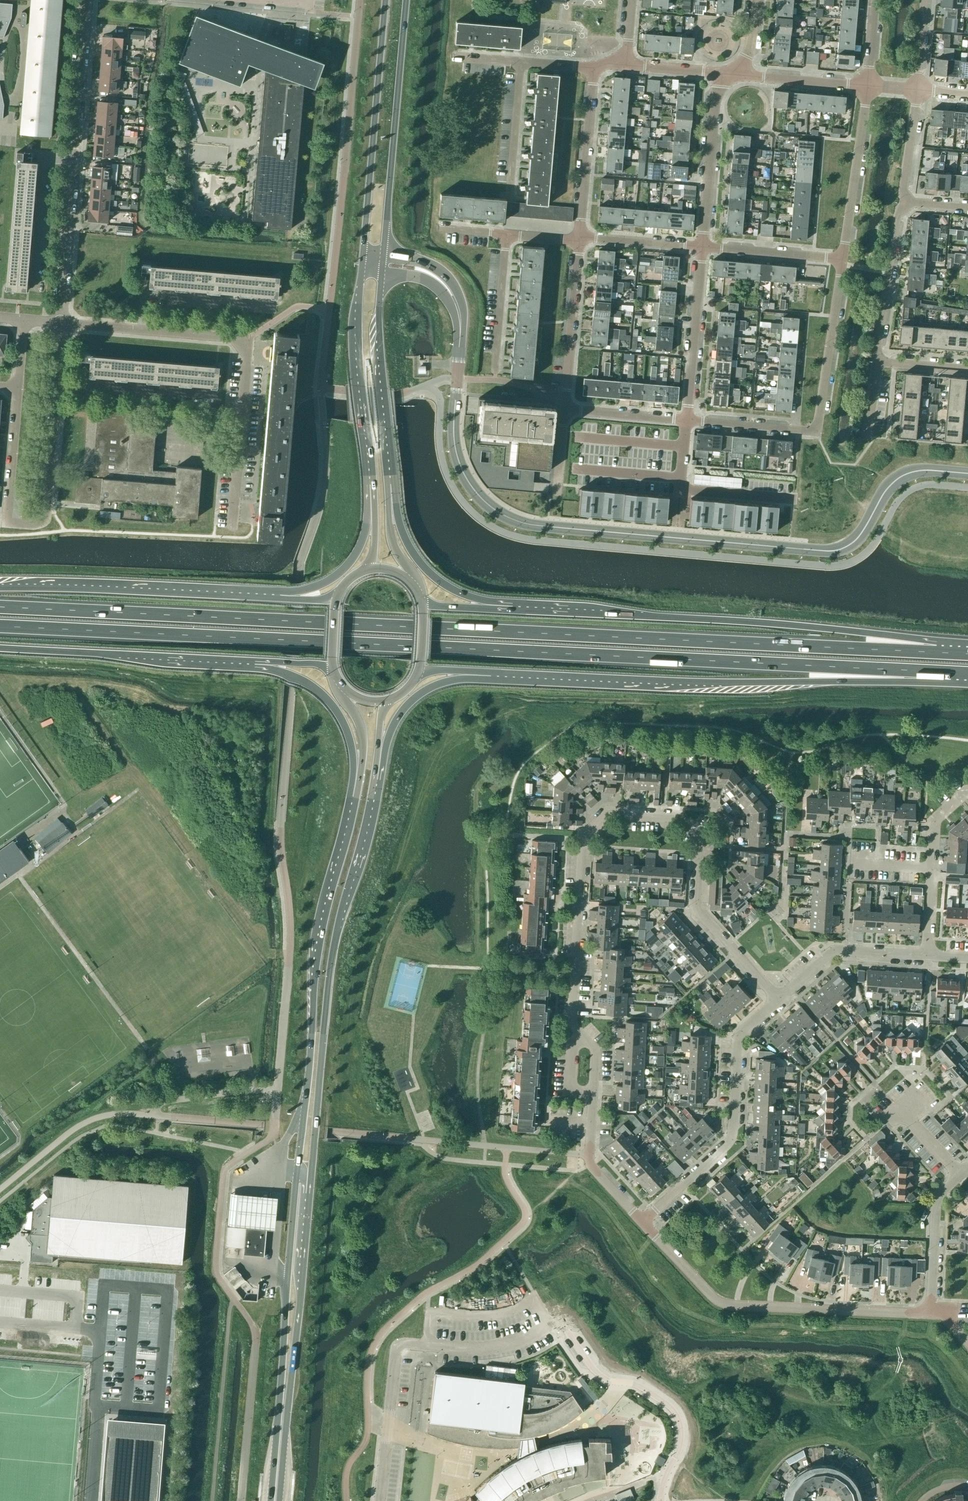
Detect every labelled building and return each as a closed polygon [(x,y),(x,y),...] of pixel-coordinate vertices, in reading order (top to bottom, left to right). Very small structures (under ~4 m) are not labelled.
[(21,137),(22,133),(49,135),(49,139),(50,139),(51,127),(61,0),(32,0),(21,137)] [(670,0),(652,0),(651,7),(661,8),(667,9),(668,1),(670,1),(670,0)] [(712,0),(696,0),(695,3),(694,2),(693,10),(699,11),(700,4),(711,6),(712,0)] [(858,0),(842,0),(842,3),(839,2),(839,7),(857,8),(858,0)] [(966,0),(954,0),(953,7),(953,11),(952,19),(957,19),(958,8),(965,8),(966,0)] [(731,14),(732,2),(714,1),(713,5),(716,5),(715,13),(731,14)] [(795,8),(795,3),(777,2),(776,13),(792,15),(792,7),(795,8)] [(11,18),(12,4),(0,3),(0,37),(4,38),(11,18)] [(690,5),(682,5),(681,13),(689,14),(690,5)] [(856,20),(857,8),(839,7),(838,11),(841,11),(840,19),(856,20)] [(791,22),(792,15),(776,13),(775,25),(793,27),(794,22),(791,22)] [(815,25),(816,16),(809,16),(807,16),(807,24),(815,25)] [(305,56),(199,17),(198,18),(199,18),(182,63),(181,64),(240,85),(248,63),(265,69),(259,139),(260,139),(260,141),(257,141),(256,146),(260,147),(259,149),(258,149),(252,220),(267,221),(267,227),(291,229),(297,159),(296,159),(297,151),(302,152),(302,144),(298,144),(298,136),(299,136),(304,84),(313,87),(323,62),(306,56),(307,53),(306,53),(305,56)] [(855,32),(856,20),(840,19),(840,26),(837,26),(837,30),(855,32)] [(520,49),(522,27),(456,21),(454,43),(468,44),(468,46),(474,46),(474,45),(500,47),(500,48),(506,49),(506,48),(520,49)] [(793,31),(793,27),(775,25),(774,37),(790,38),(790,31),(793,31)] [(145,40),(146,31),(128,30),(128,38),(145,40)] [(854,44),(855,32),(837,30),(836,35),(839,35),(838,42),(854,44)] [(656,51),(657,32),(653,32),(653,35),(645,34),(645,39),(644,50),(656,51)] [(668,52),(669,36),(662,35),(662,33),(657,32),(656,51),(668,52)] [(103,48),(121,49),(127,49),(128,45),(122,45),(122,39),(112,38),(112,35),(104,34),(103,48)] [(680,53),(681,34),(677,34),(677,37),(669,36),(668,52),(680,53)] [(681,34),(680,53),(692,54),(693,38),(685,37),(685,35),(681,34)] [(789,45),(790,38),(774,37),(773,48),(791,50),(792,45),(789,45)] [(853,55),(854,44),(838,42),(837,49),(835,49),(834,54),(853,55)] [(121,55),(121,49),(103,48),(102,58),(120,60),(127,60),(127,55),(121,55)] [(791,54),(791,50),(773,48),(772,61),(779,61),(788,62),(788,54),(791,54)] [(947,75),(950,48),(945,48),(944,55),(942,55),(942,59),(937,58),(935,74),(947,75)] [(959,76),(960,60),(954,60),(955,48),(950,48),(947,75),(959,76)] [(959,76),(967,77),(967,53),(962,52),(961,61),(960,60),(959,76)] [(852,68),(853,55),(834,54),(834,58),(837,58),(836,66),(852,68)] [(120,66),(120,60),(102,58),(101,69),(120,70),(126,71),(126,66),(120,66)] [(119,81),(120,70),(101,69),(100,79),(119,81)] [(534,106),(556,108),(559,75),(537,73),(536,87),(534,87),(534,93),(535,93),(534,106)] [(613,89),(631,91),(631,86),(629,86),(629,78),(614,77),(613,89)] [(118,87),(119,81),(100,79),(99,90),(118,92),(118,91),(124,92),(124,88),(118,87)] [(196,136),(204,133),(185,82),(178,85),(196,136)] [(674,94),(693,96),(694,83),(678,82),(678,87),(673,87),(672,92),(675,92),(674,94)] [(631,95),(631,91),(613,89),(612,101),(627,102),(628,95),(631,95)] [(785,110),(787,92),(774,91),(773,107),(781,107),(780,110),(785,110)] [(797,109),(798,93),(787,92),(785,110),(789,111),(790,108),(797,109)] [(808,112),(810,94),(798,93),(797,109),(804,109),(804,112),(808,112)] [(692,107),(693,96),(674,94),(674,99),(677,99),(676,106),(692,107)] [(820,111),(822,95),(810,94),(808,112),(813,113),(813,110),(820,111)] [(832,114),(833,96),(822,95),(820,111),(828,111),(827,114),(832,114)] [(833,96),(832,114),(836,115),(836,112),(844,113),(846,97),(833,96)] [(627,109),(627,102),(612,101),(611,112),(629,114),(629,109),(627,109)] [(97,113),(116,114),(117,104),(98,102),(97,113)] [(553,140),(556,108),(534,106),(533,119),(532,119),(531,125),(532,125),(531,138),(553,140)] [(691,119),(692,107),(676,106),(675,113),(673,113),(672,118),(691,119)] [(943,126),(944,110),(932,109),(931,125),(943,126)] [(954,127),(956,111),(944,110),(943,126),(942,130),(942,138),(947,138),(948,127),(954,127)] [(966,128),(967,112),(956,111),(954,127),(961,128),(960,139),(965,140),(966,132),(966,128)] [(629,118),(629,114),(611,112),(610,124),(625,125),(626,118),(629,118)] [(122,115),(116,114),(97,113),(96,123),(115,125),(116,119),(122,119),(122,115)] [(690,131),(691,119),(672,118),(672,122),(675,122),(674,129),(690,131)] [(121,125),(115,125),(96,123),(96,134),(114,135),(115,129),(121,129),(121,125)] [(625,133),(625,125),(610,124),(609,136),(627,137),(627,133),(625,133)] [(689,142),(690,131),(674,129),(673,137),(671,136),(670,141),(689,142)] [(113,146),(114,135),(96,134),(95,144),(113,146)] [(734,134),(733,151),(741,151),(741,147),(751,148),(752,143),(749,142),(750,136),(734,134)] [(627,142),(627,137),(609,136),(608,147),(623,149),(624,141),(627,142)] [(550,172),(553,140),(531,138),(530,151),(529,151),(528,157),(530,158),(528,171),(550,172)] [(670,141),(656,139),(655,147),(667,148),(667,149),(671,149),(672,149),(672,153),(688,154),(689,142),(670,141)] [(804,157),(813,158),(814,141),(798,140),(798,146),(795,146),(795,152),(805,153),(804,157)] [(118,146),(113,146),(95,144),(94,155),(113,157),(113,156),(118,156),(118,146)] [(623,156),(623,149),(608,147),(607,159),(625,161),(625,156),(623,156)] [(733,151),(732,162),(747,164),(748,158),(751,158),(760,159),(760,157),(760,150),(760,149),(751,148),(741,147),(741,151),(733,151)] [(26,291),(37,163),(32,162),(32,157),(29,157),(29,153),(23,153),(17,152),(16,161),(19,162),(8,290),(26,291)] [(812,169),(813,158),(804,157),(805,153),(795,152),(794,162),(796,162),(796,168),(812,169)] [(687,166),(688,154),(672,153),(671,160),(669,160),(668,164),(687,166)] [(950,188),(951,174),(944,174),(945,162),(945,155),(940,154),(940,158),(938,189),(950,190),(950,188)] [(940,158),(935,158),(934,173),(927,172),(925,188),(938,189),(940,158)] [(625,165),(625,161),(607,159),(605,171),(621,173),(622,165),(625,165)] [(747,171),(747,164),(732,162),(731,174),(749,176),(749,171),(747,171)] [(657,178),(658,164),(649,163),(648,177),(657,178)] [(686,178),(687,166),(668,164),(668,169),(671,169),(670,177),(686,178)] [(111,179),(117,180),(118,169),(93,167),(92,178),(111,179)] [(139,181),(140,167),(134,167),(132,181),(139,181)] [(811,181),(812,169),(796,168),(795,175),(793,175),(792,179),(811,181)] [(548,205),(550,172),(528,171),(527,184),(526,183),(525,190),(527,190),(525,203),(548,205)] [(749,180),(749,176),(731,174),(730,186),(745,187),(746,180),(749,180)] [(116,184),(117,180),(111,179),(92,178),(91,188),(110,190),(110,184),(116,184)] [(601,190),(613,191),(614,179),(602,178),(601,190)] [(810,193),(811,181),(792,179),(792,184),(795,184),(794,191),(810,193)] [(695,200),(696,185),(684,184),(683,199),(695,200)] [(745,194),(745,187),(730,186),(729,197),(747,199),(747,198),(748,195),(745,194)] [(110,190),(91,188),(90,199),(109,200),(110,194),(115,195),(116,190),(110,190)] [(809,204),(810,193),(794,191),(793,199),(791,198),(790,203),(809,204)] [(471,218),(473,196),(441,194),(439,216),(452,217),(452,218),(458,219),(458,217),(471,218)] [(504,221),(505,216),(506,202),(506,199),(473,196),(471,218),(484,219),(484,221),(491,221),(491,220),(504,221)] [(751,199),(747,198),(747,199),(729,197),(728,209),(744,210),(744,206),(750,206),(751,199)] [(109,200),(90,199),(89,209),(108,211),(109,205),(116,206),(117,201),(109,200)] [(548,205),(525,203),(507,202),(506,202),(505,216),(506,216),(572,221),(573,208),(548,205)] [(808,216),(809,204),(790,203),(790,207),(793,207),(792,215),(808,216)] [(610,223),(612,204),(607,204),(607,207),(599,206),(598,222),(610,223)] [(622,224),(623,208),(616,207),(616,205),(612,204),(610,223),(622,224)] [(633,225),(635,206),(631,206),(630,209),(623,208),(622,224),(633,225)] [(645,226),(646,210),(639,209),(639,207),(635,206),(633,225),(645,226)] [(657,227),(658,208),(654,208),(654,211),(646,210),(645,226),(657,227)] [(668,228),(670,212),(663,211),(663,209),(658,208),(657,227),(668,228)] [(108,211),(89,209),(88,222),(97,223),(97,221),(107,221),(108,215),(114,215),(114,211),(108,211)] [(743,218),(744,210),(728,209),(727,221),(745,222),(746,218),(743,218)] [(680,229),(682,210),(678,210),(677,213),(670,212),(668,228),(680,229)] [(682,210),(680,229),(693,230),(694,214),(686,213),(686,211),(682,210)] [(807,228),(808,216),(792,215),(791,222),(789,222),(788,226),(807,228)] [(913,230),(947,233),(947,229),(947,225),(940,225),(940,228),(929,227),(930,220),(914,219),(913,230)] [(745,227),(745,222),(727,221),(726,233),(742,234),(742,227),(745,227)] [(116,231),(116,234),(132,236),(132,233),(133,227),(117,226),(117,228),(116,231)] [(806,240),(807,228),(788,226),(788,231),(791,231),(790,239),(806,240)] [(946,238),(947,233),(913,230),(912,242),(928,244),(929,236),(940,237),(946,238)] [(927,255),(928,244),(912,242),(911,254),(927,255)] [(519,279),(541,281),(544,248),(522,246),(521,259),(519,259),(519,265),(520,266),(519,279)] [(967,247),(967,254),(955,253),(955,254),(948,253),(948,258),(954,258),(955,258),(967,259),(967,247)] [(598,262),(625,264),(625,259),(614,258),(615,251),(599,250),(598,262)] [(636,265),(637,253),(632,252),(632,265),(626,264),(625,269),(631,270),(632,265),(636,265)] [(938,262),(938,257),(931,256),(927,255),(911,254),(910,266),(926,267),(926,263),(931,263),(931,261),(938,262)] [(655,267),(678,269),(679,256),(663,255),(663,261),(655,260),(655,267)] [(955,258),(955,263),(960,263),(960,265),(966,266),(965,271),(967,271),(967,259),(955,258)] [(724,277),(725,261),(713,260),(711,278),(716,279),(716,276),(724,277)] [(735,280),(737,262),(725,261),(724,277),(731,277),(731,280),(735,280)] [(123,274),(124,263),(113,262),(113,274),(118,274),(123,274)] [(624,269),(625,264),(598,262),(597,273),(612,275),(613,268),(624,269)] [(747,279),(748,263),(737,262),(735,280),(739,281),(740,278),(747,279)] [(758,282),(760,264),(748,263),(747,279),(754,279),(754,282),(758,282)] [(278,297),(279,279),(151,268),(151,265),(142,264),(142,271),(141,277),(145,277),(145,281),(146,280),(150,280),(149,286),(278,297)] [(770,281),(772,265),(760,264),(758,282),(763,283),(763,280),(770,281)] [(782,284),(783,266),(772,265),(770,281),(778,281),(777,284),(782,284)] [(794,283),(795,267),(783,266),(782,284),(786,285),(786,282),(794,283)] [(925,274),(926,267),(910,266),(909,278),(936,280),(937,275),(925,274)] [(677,281),(678,269),(655,267),(654,273),(661,273),(661,279),(677,281)] [(612,282),(612,275),(597,273),(595,285),(623,288),(623,283),(612,282)] [(936,285),(936,280),(909,278),(908,290),(924,291),(924,284),(936,285)] [(538,313),(541,281),(519,279),(518,292),(517,291),(516,298),(517,298),(516,311),(538,313)] [(622,292),(623,288),(595,285),(594,297),(610,298),(611,291),(622,292)] [(646,286),(637,285),(636,300),(644,301),(646,286)] [(734,290),(733,297),(733,299),(745,300),(746,288),(741,287),(741,291),(734,290)] [(676,292),(660,290),(659,302),(675,304),(676,292)] [(915,307),(916,298),(904,296),(904,306),(902,319),(900,343),(912,344),(911,346),(912,346),(914,320),(908,320),(909,307),(915,307)] [(610,305),(610,298),(594,297),(593,308),(621,311),(621,306),(610,305)] [(926,309),(927,304),(921,303),(921,300),(916,299),(917,298),(916,298),(915,307),(926,309)] [(674,316),(675,304),(659,302),(658,309),(654,309),(654,314),(674,316)] [(728,312),(735,313),(737,313),(738,303),(729,302),(728,312)] [(620,316),(621,311),(593,308),(592,320),(608,322),(609,315),(620,316)] [(535,345),(538,313),(516,311),(515,324),(514,324),(513,330),(514,330),(513,343),(535,345)] [(735,313),(728,312),(719,311),(718,323),(734,325),(734,320),(735,313)] [(782,329),(798,330),(799,318),(783,317),(782,329)] [(608,328),(608,322),(592,320),(591,332),(626,335),(626,329),(608,328)] [(923,347),(925,321),(914,320),(912,346),(923,347)] [(935,348),(937,322),(925,321),(923,347),(935,348)] [(946,349),(948,323),(937,322),(935,348),(946,349)] [(733,330),(734,325),(718,323),(717,335),(733,336),(733,330)] [(957,350),(960,324),(948,323),(946,349),(957,350)] [(960,324),(957,350),(967,351),(967,325),(960,324)] [(673,327),(657,325),(656,337),(672,339),(673,327)] [(738,325),(738,330),(745,331),(745,333),(754,333),(755,326),(746,326),(738,325)] [(782,329),(778,328),(770,328),(770,333),(781,334),(781,340),(797,342),(798,330),(782,329)] [(268,434),(288,436),(296,334),(277,332),(275,347),(270,346),(269,361),(274,361),(268,434)] [(630,335),(626,335),(591,332),(590,344),(606,346),(607,338),(618,339),(630,340),(630,335)] [(732,343),(733,336),(717,335),(716,347),(732,348),(732,343)] [(656,337),(645,336),(644,341),(655,342),(655,350),(671,351),(672,339),(656,337)] [(796,353),(797,342),(781,340),(780,352),(796,353)] [(532,378),(535,345),(513,343),(512,356),(511,356),(510,362),(511,362),(510,376),(532,378)] [(731,353),(732,348),(716,347),(715,358),(731,360),(731,353)] [(768,351),(768,356),(773,356),(773,358),(779,359),(779,364),(795,365),(796,353),(780,352),(776,352),(768,351)] [(219,369),(91,358),(91,355),(82,354),(81,360),(81,365),(83,367),(81,369),(81,370),(85,367),(89,372),(89,376),(217,387),(219,369)] [(730,367),(731,360),(715,358),(714,370),(742,372),(742,368),(742,367),(730,367)] [(794,377),(795,365),(779,364),(778,371),(767,370),(766,375),(794,377)] [(666,386),(665,402),(677,403),(678,387),(679,387),(680,369),(675,368),(673,386),(666,386)] [(741,377),(742,372),(714,370),(713,382),(729,383),(729,376),(741,377)] [(632,383),(633,372),(628,371),(627,383),(619,382),(618,398),(630,399),(631,383),(632,383)] [(904,389),(921,391),(923,375),(924,375),(904,373),(904,374),(906,374),(904,389)] [(793,388),(794,377),(766,375),(766,379),(777,380),(777,387),(793,388)] [(966,395),(967,379),(949,377),(949,378),(950,378),(949,393),(966,395)] [(594,396),(596,380),(584,379),(583,395),(594,396)] [(606,397),(607,381),(596,380),(594,396),(606,397)] [(618,398),(619,382),(607,381),(606,397),(618,398)] [(728,390),(729,383),(713,382),(712,393),(739,396),(740,391),(728,390)] [(642,384),(632,383),(631,383),(630,399),(641,400),(642,384)] [(940,393),(941,388),(934,388),(935,384),(929,383),(928,392),(940,393)] [(653,401),(654,385),(642,384),(641,400),(653,401)] [(665,402),(666,386),(654,385),(653,401),(665,402)] [(792,400),(793,388),(777,387),(776,394),(765,393),(764,398),(792,400)] [(920,407),(921,391),(904,389),(903,405),(920,407)] [(739,401),(739,396),(712,393),(711,406),(727,407),(727,400),(739,401)] [(965,411),(966,395),(949,393),(948,409),(965,411)] [(550,470),(556,405),(479,398),(466,396),(465,414),(473,415),(469,458),(470,462),(474,469),(478,476),(486,487),(548,493),(549,483),(532,481),(533,469),(550,470)] [(791,412),(792,400),(764,398),(764,399),(764,403),(775,404),(775,411),(791,412)] [(937,413),(938,404),(930,404),(929,412),(937,413)] [(918,423),(920,407),(903,405),(901,421),(918,423)] [(215,417),(215,408),(206,407),(205,417),(215,417)] [(176,472),(152,470),(156,428),(130,426),(131,412),(98,409),(92,477),(77,476),(75,501),(101,503),(101,499),(173,504),(172,516),(197,518),(201,468),(177,466),(176,472)] [(963,427),(965,411),(948,409),(946,425),(963,427)] [(917,439),(918,423),(901,421),(900,437),(899,437),(899,438),(918,439),(917,439)] [(962,443),(963,427),(946,425),(945,441),(944,441),(943,442),(963,443),(962,443)] [(708,450),(709,434),(697,433),(696,449),(695,456),(707,457),(708,454),(708,450)] [(279,539),(288,436),(268,434),(262,508),(257,507),(255,522),(260,522),(259,537),(279,539)] [(725,451),(727,436),(721,435),(722,435),(709,434),(708,450),(720,451),(725,451)] [(743,453),(744,437),(732,436),(727,436),(725,451),(731,452),(743,453)] [(761,454),(762,439),(757,439),(757,438),(744,437),(743,453),(755,454),(761,454)] [(778,456),(779,440),(767,439),(767,440),(762,439),(761,454),(766,455),(778,456)] [(778,456),(777,460),(777,468),(782,468),(782,461),(783,461),(784,457),(790,457),(792,441),(779,440),(778,456)] [(635,466),(636,451),(622,450),(621,466),(635,466)] [(639,468),(650,469),(651,455),(640,454),(639,468)] [(601,513),(603,491),(581,489),(579,489),(579,494),(581,494),(579,514),(580,512),(588,513),(587,515),(587,516),(588,516),(588,515),(593,516),(593,513),(601,514),(601,513)] [(625,493),(603,491),(601,513),(601,514),(609,514),(609,517),(609,518),(609,517),(614,518),(615,518),(615,515),(623,516),(625,493)] [(646,495),(625,493),(623,516),(631,516),(630,519),(630,520),(631,520),(631,519),(636,520),(636,517),(644,518),(646,495)] [(669,497),(646,495),(644,518),(652,518),(652,521),(652,522),(652,521),(657,522),(658,522),(658,519),(666,520),(666,522),(669,497)] [(714,500),(691,498),(689,524),(690,524),(690,522),(698,522),(697,525),(698,526),(698,525),(703,526),(704,523),(711,524),(714,500)] [(735,502),(714,500),(711,524),(719,524),(719,527),(719,528),(720,527),(724,528),(725,528),(725,527),(725,525),(733,526),(735,502)] [(757,504),(735,502),(733,526),(741,526),(741,529),(741,530),(741,529),(746,529),(746,530),(746,529),(747,527),(754,527),(757,504)] [(779,506),(757,504),(754,527),(762,528),(762,531),(763,531),(767,531),(767,532),(768,532),(768,531),(768,529),(776,529),(776,532),(777,532),(778,512),(780,512),(781,507),(779,507),(779,506)] [(590,780),(592,778),(586,762),(576,771),(587,783),(586,783),(588,785),(592,782),(590,780)] [(599,778),(600,762),(586,762),(592,778),(595,778),(594,781),(599,781),(600,778),(599,778)] [(611,782),(612,763),(600,762),(599,778),(600,778),(607,779),(606,782),(611,782)] [(724,784),(731,768),(732,762),(723,762),(723,768),(718,767),(717,783),(716,783),(716,786),(721,787),(721,784),(724,784)] [(624,771),(625,764),(612,763),(611,782),(616,782),(616,779),(623,780),(624,771)] [(538,767),(533,772),(537,777),(543,772),(538,767)] [(717,783),(718,767),(705,767),(705,774),(705,785),(705,786),(709,786),(710,783),(716,783),(717,783)] [(729,789),(741,778),(731,768),(724,784),(726,786),(724,788),(727,791),(729,789)] [(581,787),(586,783),(587,783),(576,771),(567,779),(577,790),(579,793),(583,790),(581,787)] [(636,772),(624,771),(623,780),(623,787),(630,787),(630,790),(635,791),(636,772)] [(647,788),(648,772),(636,772),(635,791),(639,791),(640,788),(647,788)] [(648,772),(647,788),(654,789),(654,792),(653,805),(658,805),(660,773),(648,772)] [(680,788),(681,772),(669,772),(668,791),(673,791),(673,788),(680,788)] [(692,792),(693,773),(681,772),(680,788),(688,789),(687,792),(692,792)] [(705,774),(693,773),(692,792),(697,792),(697,789),(705,790),(705,786),(705,785),(705,774)] [(567,779),(565,776),(554,785),(570,793),(571,791),(573,793),(577,790),(567,779)] [(735,800),(749,787),(741,778),(729,789),(734,795),(731,797),(735,800)] [(860,813),(862,785),(850,784),(850,792),(850,804),(856,805),(855,813),(860,813)] [(569,795),(570,793),(554,785),(553,799),(569,800),(572,801),(572,796),(569,795)] [(872,794),(873,794),(873,786),(862,785),(860,813),(865,813),(865,805),(871,805),(872,794)] [(745,807),(757,796),(749,787),(735,800),(738,804),(740,802),(745,807)] [(838,820),(840,792),(828,791),(828,799),(828,811),(834,811),(833,819),(838,820)] [(850,792),(840,792),(838,820),(843,820),(843,812),(850,812),(850,804),(850,792)] [(883,794),(873,794),(872,794),(871,805),(870,814),(877,814),(876,822),(881,822),(883,794)] [(893,803),(894,803),(894,795),(883,794),(881,822),(886,823),(887,814),(892,815),(893,803)] [(750,813),(766,807),(757,796),(745,807),(742,809),(746,813),(748,811),(750,813)] [(91,819),(108,806),(102,798),(85,810),(91,819)] [(816,826),(818,798),(806,798),(805,818),(812,818),(811,826),(816,826)] [(828,799),(818,798),(816,826),(821,827),(821,818),(828,819),(828,811),(828,799)] [(569,807),(569,800),(553,799),(552,811),(568,812),(571,813),(572,808),(569,807)] [(904,804),(894,803),(893,803),(892,815),(892,823),(898,823),(898,831),(902,832),(904,804)] [(904,804),(902,832),(907,832),(908,824),(914,824),(915,804),(904,804)] [(749,820),(765,821),(766,807),(750,813),(750,815),(747,815),(746,820),(749,820)] [(568,819),(568,812),(552,811),(552,823),(571,825),(571,820),(568,819)] [(967,839),(967,823),(964,818),(953,828),(950,825),(947,828),(950,831),(950,839),(967,840),(967,839)] [(71,826),(66,820),(62,823),(39,842),(48,853),(71,833),(67,829),(71,826)] [(765,833),(765,821),(749,820),(749,827),(746,827),(746,832),(765,833)] [(764,845),(765,833),(746,832),(745,837),(748,837),(748,844),(764,845)] [(0,848),(0,882),(29,861),(13,838),(0,848)] [(950,839),(946,839),(946,844),(949,844),(949,850),(967,851),(967,848),(967,840),(950,839)] [(530,865),(553,867),(553,863),(551,863),(552,848),(554,848),(554,842),(532,840),(532,846),(531,846),(530,865)] [(813,854),(841,856),(841,844),(822,843),(821,849),(813,849),(813,854)] [(949,850),(949,856),(945,856),(945,861),(966,862),(967,854),(967,851),(949,850)] [(747,856),(747,863),(763,864),(763,852),(744,851),(738,851),(738,856),(747,856)] [(840,866),(841,856),(813,854),(813,859),(821,859),(820,865),(840,866)] [(605,883),(607,855),(602,855),(602,863),(595,862),(594,882),(605,883)] [(616,884),(617,864),(611,863),(612,856),(607,855),(605,883),(616,884)] [(627,885),(629,857),(624,856),(623,864),(617,864),(616,884),(627,885)] [(637,885),(639,865),(633,865),(633,857),(629,857),(627,885),(637,885)] [(648,886),(650,858),(645,858),(645,866),(639,865),(637,885),(648,886)] [(659,887),(660,867),(654,866),(655,858),(650,858),(648,886),(659,887)] [(670,888),(672,860),(667,859),(666,867),(660,867),(659,887),(670,888)] [(672,860),(670,888),(681,888),(682,868),(676,868),(676,860),(672,860)] [(747,863),(744,863),(743,868),(746,868),(746,871),(762,879),(763,864),(747,863)] [(552,875),(553,867),(530,865),(529,889),(529,894),(524,893),(523,898),(546,899),(546,895),(551,896),(551,889),(549,889),(550,874),(552,875)] [(839,877),(840,866),(820,865),(820,871),(812,871),(811,875),(839,877)] [(762,879),(746,871),(744,872),(742,870),(739,874),(741,876),(751,888),(752,888),(762,879)] [(839,888),(839,877),(811,875),(811,880),(819,881),(819,886),(819,887),(833,887),(833,888),(839,888)] [(754,890),(752,888),(751,888),(741,876),(738,879),(740,882),(735,886),(734,886),(745,899),(754,890)] [(731,890),(729,891),(734,908),(736,912),(748,902),(745,899),(734,886),(735,886),(733,884),(729,887),(731,890)] [(819,887),(819,886),(813,886),(812,897),(840,899),(840,894),(832,893),(833,888),(833,887),(819,887)] [(922,895),(922,887),(910,886),(909,895),(922,895)] [(726,888),(721,888),(721,893),(721,899),(720,905),(720,907),(721,907),(721,913),(731,914),(732,908),(734,908),(729,891),(726,891),(726,888)] [(840,904),(840,899),(812,897),(811,908),(831,909),(832,903),(840,904)] [(545,909),(546,899),(523,898),(523,908),(522,908),(521,931),(544,932),(544,924),(542,924),(543,909),(545,909)] [(958,925),(959,908),(952,907),(952,899),(948,899),(946,925),(958,925)] [(965,900),(965,908),(959,908),(958,925),(967,926),(967,900),(965,900)] [(863,931),(865,903),(860,903),(860,911),(853,910),(852,930),(863,931)] [(874,931),(875,912),(869,911),(870,903),(865,903),(863,931),(874,931)] [(590,915),(618,916),(618,905),(599,904),(598,910),(590,910),(590,915)] [(885,932),(887,904),(882,904),(881,912),(875,912),(874,931),(885,932)] [(896,933),(897,913),(891,913),(891,905),(887,904),(885,932),(896,933)] [(906,933),(908,905),(903,905),(903,913),(897,913),(896,933),(906,933)] [(908,905),(906,933),(918,934),(919,914),(912,914),(913,906),(908,905)] [(752,912),(747,916),(752,921),(756,917),(756,918),(759,915),(752,907),(749,910),(752,912)] [(831,915),(831,909),(811,908),(811,918),(839,920),(839,915),(831,915)] [(659,939),(680,920),(673,912),(658,925),(662,930),(656,935),(659,939)] [(617,927),(618,916),(590,915),(590,920),(598,920),(597,926),(617,927)] [(838,925),(839,920),(811,918),(810,930),(830,931),(830,925),(838,925)] [(673,942),(687,928),(680,920),(659,939),(663,942),(669,937),(673,942)] [(738,921),(730,923),(733,933),(742,930),(738,921)] [(616,938),(617,927),(597,926),(597,932),(589,931),(588,936),(616,938)] [(674,955),(695,936),(687,928),(673,942),(677,946),(671,951),(674,955)] [(543,936),(544,932),(521,931),(520,950),(520,956),(542,957),(543,951),(540,951),(541,936),(543,936)] [(654,934),(646,941),(651,946),(659,939),(654,934)] [(616,949),(616,938),(588,936),(588,941),(596,942),(596,948),(604,949),(604,948),(616,949)] [(687,958),(702,944),(695,936),(674,955),(677,959),(683,953),(687,958)] [(688,971),(709,952),(702,944),(687,958),(691,962),(685,967),(688,971)] [(649,955),(655,950),(651,946),(645,951),(649,955)] [(624,949),(616,949),(604,948),(604,949),(603,959),(631,961),(631,956),(623,955),(624,949)] [(709,952),(688,971),(691,975),(697,969),(702,974),(702,973),(708,968),(717,961),(709,952)] [(631,966),(631,961),(603,959),(602,970),(622,971),(622,965),(631,966)] [(665,973),(671,967),(666,961),(660,967),(665,973)] [(622,977),(622,971),(602,970),(602,981),(630,982),(630,977),(622,977)] [(717,970),(713,973),(717,979),(718,979),(722,975),(717,970)] [(876,999),(878,971),(867,970),(865,990),(872,990),(871,998),(876,999)] [(887,991),(889,971),(878,971),(876,999),(881,999),(881,991),(887,991)] [(898,1000),(899,972),(889,971),(887,991),(893,992),(893,1000),(898,1000)] [(909,993),(910,973),(899,972),(898,1000),(902,1000),(903,992),(909,993)] [(830,981),(848,1001),(852,998),(847,992),(851,988),(838,973),(830,981)] [(910,973),(909,993),(915,993),(914,1001),(920,1001),(921,974),(910,973)] [(947,997),(948,979),(937,978),(936,991),(930,991),(930,1002),(935,1003),(940,1003),(940,997),(947,997)] [(948,979),(947,997),(953,997),(953,1004),(958,1004),(958,998),(959,980),(948,979)] [(629,987),(630,982),(602,981),(601,992),(607,992),(621,993),(621,992),(621,987),(629,987)] [(845,1005),(848,1001),(830,981),(822,988),(835,1003),(839,999),(845,1005)] [(724,985),(742,1006),(750,999),(737,984),(732,988),(727,982),(724,985)] [(734,1013),(742,1006),(724,985),(720,989),(725,995),(721,999),(734,1013)] [(523,1013),(546,1015),(546,1009),(544,1009),(545,994),(547,994),(547,988),(525,986),(525,992),(524,992),(523,1013)] [(674,996),(674,988),(666,987),(665,995),(674,996)] [(830,1007),(835,1003),(822,988),(814,995),(832,1016),(836,1013),(830,1007)] [(627,992),(621,992),(621,993),(607,992),(607,998),(599,997),(598,1002),(626,1004),(627,992)] [(829,1019),(832,1016),(814,995),(805,1002),(818,1017),(823,1013),(829,1019)] [(716,1003),(711,997),(707,1000),(726,1021),(734,1013),(721,999),(716,1003)] [(718,1028),(726,1021),(707,1000),(704,1003),(709,1009),(704,1013),(718,1028)] [(864,1000),(856,1003),(860,1013),(868,1010),(864,1000)] [(625,1015),(626,1004),(598,1002),(598,1007),(606,1007),(606,1014),(625,1015)] [(651,1016),(651,1017),(658,1017),(662,1013),(662,1007),(652,1006),(651,1013),(651,1016)] [(792,1014),(811,1035),(814,1031),(809,1025),(814,1021),(801,1006),(792,1014)] [(545,1021),(546,1015),(523,1013),(522,1035),(522,1040),(539,1041),(544,1042),(544,1036),(542,1035),(543,1021),(545,1021)] [(807,1038),(811,1035),(792,1014),(784,1021),(797,1036),(802,1032),(807,1038)] [(617,1032),(645,1033),(646,1022),(626,1021),(626,1028),(618,1027),(617,1032)] [(793,1040),(797,1036),(784,1021),(776,1028),(795,1049),(798,1046),(793,1040)] [(956,1033),(962,1040),(967,1034),(967,1026),(956,1025),(956,1033)] [(791,1052),(795,1049),(776,1028),(768,1035),(781,1050),(786,1046),(791,1052)] [(885,1044),(885,1036),(880,1030),(872,1030),(872,1037),(877,1043),(877,1051),(881,1051),(882,1044),(885,1044)] [(895,1044),(896,1036),(891,1031),(885,1036),(885,1044),(890,1049),(892,1047),(897,1053),(901,1050),(895,1044)] [(906,1045),(906,1037),(901,1031),(896,1036),(895,1044),(901,1050),(903,1048),(908,1053),(911,1050),(906,1045)] [(645,1044),(645,1033),(617,1032),(617,1037),(625,1037),(625,1043),(645,1044)] [(906,1045),(911,1050),(913,1048),(916,1052),(921,1047),(922,1041),(917,1041),(917,1038),(912,1032),(906,1037),(906,1045)] [(682,1046),(710,1047),(710,1036),(690,1035),(690,1041),(682,1041),(682,1046)] [(847,1036),(843,1041),(847,1045),(852,1041),(847,1036)] [(954,1049),(959,1044),(952,1036),(947,1041),(946,1041),(933,1053),(940,1061),(954,1049)] [(877,1043),(872,1037),(864,1037),(864,1044),(869,1050),(869,1058),(873,1058),(874,1051),(877,1051),(877,1043)] [(522,1040),(517,1039),(516,1054),(515,1054),(514,1075),(537,1076),(537,1071),(535,1070),(536,1056),(538,1056),(539,1041),(522,1040)] [(644,1055),(645,1044),(625,1043),(624,1049),(616,1049),(616,1054),(644,1055)] [(869,1050),(864,1044),(856,1044),(856,1052),(858,1055),(855,1058),(859,1062),(866,1062),(866,1058),(869,1058),(869,1050)] [(963,1055),(964,1055),(967,1053),(959,1044),(954,1049),(940,1061),(947,1069),(963,1055)] [(709,1058),(710,1047),(682,1046),(682,1050),(690,1051),(689,1057),(709,1058)] [(644,1066),(644,1055),(616,1054),(616,1058),(624,1059),(624,1065),(644,1066)] [(967,1059),(964,1055),(963,1055),(947,1069),(944,1071),(952,1080),(965,1068),(961,1063),(967,1059)] [(709,1069),(709,1058),(689,1057),(689,1063),(681,1062),(681,1067),(709,1069)] [(756,1070),(783,1071),(784,1066),(776,1066),(776,1060),(756,1059),(756,1070)] [(842,1075),(850,1075),(850,1072),(854,1073),(854,1066),(851,1062),(847,1065),(845,1062),(837,1061),(836,1069),(842,1075)] [(643,1077),(644,1066),(624,1065),(623,1071),(615,1070),(615,1075),(643,1077)] [(708,1079),(709,1069),(681,1067),(681,1072),(689,1072),(688,1078),(708,1079)] [(952,1080),(959,1088),(967,1080),(967,1071),(965,1068),(952,1080)] [(842,1075),(836,1069),(829,1069),(828,1076),(834,1082),(842,1082),(842,1080),(849,1080),(850,1075),(842,1075)] [(783,1076),(783,1071),(756,1070),(755,1081),(775,1082),(775,1076),(783,1076)] [(536,1082),(537,1076),(514,1075),(512,1102),(535,1103),(535,1097),(533,1097),(534,1082),(536,1082)] [(642,1088),(643,1077),(615,1075),(615,1080),(623,1080),(623,1086),(636,1087),(636,1088),(642,1088)] [(834,1082),(828,1076),(821,1076),(821,1084),(825,1089),(834,1090),(834,1087),(841,1087),(842,1082),(834,1082)] [(708,1090),(708,1079),(688,1078),(688,1084),(680,1084),(680,1089),(708,1090)] [(775,1088),(775,1082),(755,1081),(755,1092),(782,1093),(783,1088),(775,1088)] [(623,1086),(616,1085),(616,1097),(644,1098),(644,1094),(636,1093),(636,1088),(636,1087),(623,1086)] [(707,1101),(708,1090),(680,1089),(675,1089),(674,1093),(688,1094),(687,1106),(702,1107),(702,1101),(707,1101)] [(839,1095),(834,1090),(825,1089),(820,1094),(825,1100),(833,1100),(838,1106),(841,1103),(836,1097),(839,1095)] [(782,1098),(782,1093),(755,1092),(754,1102),(774,1103),(774,1097),(782,1098)] [(644,1103),(644,1098),(616,1097),(615,1108),(635,1109),(636,1103),(644,1103)] [(836,1108),(838,1106),(833,1100),(825,1100),(819,1105),(824,1111),(832,1111),(837,1117),(841,1114),(836,1108)] [(535,1109),(535,1103),(512,1102),(511,1123),(511,1129),(533,1130),(534,1124),(531,1124),(532,1109),(535,1109)] [(774,1109),(774,1103),(754,1102),(754,1113),(781,1114),(782,1110),(774,1109)] [(655,1103),(649,1109),(654,1115),(661,1108),(655,1103)] [(685,1108),(682,1111),(689,1119),(692,1116),(685,1108)] [(642,1110),(637,1115),(644,1123),(649,1118),(642,1110)] [(824,1111),(819,1116),(813,1121),(818,1126),(824,1121),(832,1122),(837,1128),(840,1125),(835,1119),(837,1117),(832,1111),(824,1111)] [(656,1116),(655,1116),(660,1122),(661,1121),(665,1117),(660,1112),(656,1116)] [(781,1119),(781,1114),(754,1113),(753,1125),(759,1125),(759,1124),(773,1125),(773,1124),(773,1119),(781,1119)] [(680,1117),(679,1118),(684,1122),(687,1119),(683,1114),(680,1117)] [(688,1119),(707,1140),(715,1132),(702,1118),(697,1122),(692,1116),(689,1119),(688,1119)] [(699,1147),(707,1140),(688,1119),(685,1122),(690,1128),(686,1132),(699,1147)] [(835,1130),(837,1128),(832,1122),(824,1121),(818,1126),(816,1128),(816,1136),(817,1136),(825,1136),(826,1136),(833,1137),(838,1133),(835,1130)] [(961,1121),(953,1129),(946,1121),(941,1125),(951,1135),(955,1132),(965,1142),(967,1139),(967,1129),(961,1121)] [(633,1130),(632,1131),(636,1134),(644,1126),(641,1123),(637,1126),(637,1127),(633,1130)] [(751,1135),(778,1136),(779,1125),(773,1124),(773,1125),(759,1124),(759,1125),(759,1130),(751,1130),(751,1135)] [(649,1128),(645,1132),(649,1136),(653,1133),(649,1128)] [(884,1149),(891,1150),(892,1145),(884,1145),(885,1134),(881,1130),(867,1143),(870,1146),(870,1154),(878,1155),(884,1149)] [(699,1147),(686,1132),(681,1136),(676,1131),(672,1134),(691,1154),(699,1147)] [(614,1154),(634,1135),(631,1132),(625,1137),(621,1133),(606,1146),(614,1154)] [(683,1162),(691,1154),(672,1134),(669,1137),(674,1143),(670,1147),(683,1162)] [(621,1162),(636,1149),(632,1144),(637,1139),(634,1135),(614,1154),(621,1162)] [(778,1147),(778,1136),(751,1135),(750,1139),(758,1140),(758,1146),(778,1147)] [(817,1149),(819,1149),(827,1150),(833,1144),(840,1145),(841,1140),(833,1140),(833,1137),(826,1136),(825,1136),(817,1136),(816,1136),(815,1149),(817,1149)] [(840,1148),(840,1145),(833,1144),(827,1150),(819,1149),(819,1157),(834,1158),(837,1155),(840,1159),(844,1155),(845,1148),(840,1148)] [(777,1158),(778,1147),(758,1146),(758,1152),(750,1151),(750,1156),(777,1158)] [(628,1170),(649,1151),(646,1148),(640,1153),(636,1149),(621,1162),(628,1170)] [(891,1153),(891,1150),(884,1149),(878,1155),(877,1162),(885,1163),(891,1157),(899,1158),(899,1153),(891,1153)] [(636,1178),(650,1165),(646,1160),(652,1155),(649,1151),(628,1170),(636,1178)] [(777,1169),(777,1158),(750,1156),(749,1161),(757,1161),(757,1168),(777,1169)] [(898,1161),(899,1158),(891,1157),(885,1163),(884,1170),(892,1170),(898,1165),(906,1166),(907,1164),(906,1163),(906,1161),(898,1161)] [(674,1159),(669,1164),(679,1174),(684,1170),(681,1166),(674,1159)] [(905,1176),(911,1171),(909,1169),(912,1166),(912,1161),(906,1161),(906,1163),(907,1164),(906,1166),(898,1165),(892,1170),(897,1176),(905,1176)] [(643,1186),(663,1167),(660,1164),(654,1169),(650,1165),(636,1178),(643,1186)] [(857,1174),(862,1169),(858,1165),(853,1169),(857,1174)] [(663,1167),(643,1186),(650,1194),(665,1181),(661,1176),(667,1171),(663,1167)] [(904,1187),(910,1182),(908,1180),(914,1175),(911,1171),(905,1176),(897,1176),(891,1181),(896,1187),(904,1187)] [(804,1172),(798,1177),(807,1187),(813,1183),(804,1172)] [(865,1182),(870,1177),(865,1172),(860,1177),(865,1182)] [(717,1196),(738,1177),(735,1174),(729,1179),(724,1174),(710,1188),(717,1196)] [(182,1263),(188,1186),(54,1175),(52,1197),(48,1197),(33,1210),(31,1233),(30,1233),(30,1239),(30,1238),(33,1238),(33,1241),(31,1242),(30,1261),(52,1263),(53,1256),(152,1264),(152,1261),(182,1263)] [(724,1204),(739,1191),(735,1186),(741,1181),(738,1177),(717,1196),(724,1204)] [(871,1189),(878,1184),(874,1179),(867,1185),(871,1189)] [(904,1187),(896,1187),(891,1192),(896,1198),(904,1198),(910,1193),(907,1190),(913,1185),(910,1182),(904,1187)] [(875,1196),(880,1194),(878,1188),(872,1190),(875,1196)] [(732,1212),(752,1193),(749,1190),(743,1195),(739,1191),(724,1204),(732,1212)] [(912,1192),(906,1197),(911,1202),(916,1197),(912,1192)] [(739,1220),(754,1207),(750,1202),(756,1197),(752,1193),(732,1212),(739,1220)] [(273,1231),(277,1199),(230,1194),(227,1226),(273,1231)] [(746,1228),(767,1209),(764,1206),(758,1211),(754,1207),(739,1220),(746,1228)] [(767,1209),(746,1228),(754,1236),(773,1219),(769,1214),(770,1213),(767,1209)] [(964,1219),(963,1228),(960,1228),(960,1235),(951,1234),(951,1239),(967,1240),(967,1221),(964,1219)] [(775,1258),(788,1240),(783,1236),(787,1230),(779,1224),(768,1238),(773,1241),(768,1247),(771,1249),(768,1253),(775,1258)] [(246,1228),(229,1226),(227,1226),(225,1246),(244,1247),(244,1254),(263,1256),(264,1256),(267,1228),(266,1228),(246,1226),(246,1228)] [(811,1234),(815,1229),(810,1226),(806,1230),(811,1234)] [(788,1240),(775,1258),(781,1263),(784,1259),(787,1261),(791,1255),(796,1258),(806,1244),(798,1238),(793,1243),(788,1240)] [(951,1239),(947,1239),(947,1243),(959,1244),(959,1250),(967,1251),(967,1240),(951,1239)] [(817,1281),(822,1259),(816,1258),(818,1251),(807,1248),(803,1266),(808,1267),(807,1274),(810,1275),(809,1279),(817,1281)] [(822,1259),(817,1281),(825,1283),(826,1279),(829,1280),(831,1272),(836,1274),(841,1256),(830,1254),(828,1261),(822,1259)] [(860,1286),(861,1264),(855,1263),(855,1256),(845,1256),(844,1273),(849,1274),(849,1281),(852,1281),(852,1286),(860,1286)] [(861,1264),(860,1286),(868,1286),(869,1282),(872,1282),(872,1275),(878,1275),(879,1257),(868,1257),(868,1264),(861,1264)] [(882,1257),(881,1275),(887,1275),(886,1283),(890,1283),(890,1287),(898,1288),(899,1265),(899,1258),(893,1258),(882,1257)] [(899,1265),(898,1288),(906,1288),(906,1284),(910,1284),(910,1276),(916,1277),(916,1259),(906,1258),(899,1258),(899,1265)] [(235,1260),(224,1268),(235,1283),(246,1275),(235,1260)] [(485,1376),(514,1380),(516,1368),(486,1365),(485,1376)] [(571,1419),(573,1417),(576,1415),(578,1413),(580,1411),(582,1409),(570,1391),(524,1385),(524,1382),(435,1371),(429,1420),(428,1420),(426,1432),(432,1435),(438,1437),(443,1439),(449,1441),(455,1442),(461,1443),(467,1445),(473,1446),(479,1446),(486,1447),(492,1448),(499,1448),(505,1448),(512,1448),(518,1447),(517,1459),(512,1461),(508,1464),(503,1467),(499,1470),(495,1474),(491,1477),(487,1480),(483,1484),(479,1488),(475,1492),(478,1495),(475,1498),(472,1496),(468,1499),(467,1500),(532,1500),(533,1500),(539,1497),(536,1492),(548,1487),(549,1490),(555,1487),(561,1485),(567,1483),(573,1481),(580,1480),(586,1478),(592,1477),(599,1476),(605,1475),(603,1458),(611,1457),(612,1457),(610,1439),(604,1439),(599,1439),(593,1438),(588,1439),(588,1443),(581,1443),(581,1439),(576,1440),(571,1440),(566,1441),(561,1442),(556,1443),(551,1445),(546,1446),(542,1448),(537,1450),(536,1446),(537,1445),(538,1445),(538,1444),(539,1443),(539,1442),(539,1441),(538,1440),(537,1439),(536,1439),(535,1438),(534,1438),(534,1434),(537,1434),(540,1433),(543,1432),(546,1431),(549,1430),(552,1429),(555,1428),(558,1426),(563,1423),(566,1422),(568,1420),(571,1419)] [(102,1500),(158,1500),(163,1428),(108,1423),(102,1500)] [(791,1456),(785,1459),(789,1464),(794,1462),(791,1456)] [(837,1468),(829,1486),(830,1486),(830,1487),(831,1487),(832,1487),(832,1488),(833,1488),(834,1489),(835,1489),(835,1490),(849,1476),(847,1474),(852,1468),(844,1462),(839,1469),(837,1468)] [(812,1466),(809,1467),(816,1486),(816,1485),(817,1485),(818,1485),(819,1485),(820,1485),(821,1485),(822,1485),(823,1485),(823,1465),(821,1465),(821,1464),(812,1465),(812,1466)] [(823,1465),(823,1485),(824,1485),(825,1485),(826,1485),(827,1485),(828,1485),(828,1486),(829,1486),(837,1468),(835,1467),(835,1466),(826,1464),(826,1465),(823,1465)] [(799,1472),(797,1474),(810,1489),(810,1488),(811,1488),(812,1487),(813,1487),(814,1486),(815,1486),(816,1486),(809,1467),(807,1468),(806,1467),(798,1471),(799,1472)] [(789,1483),(788,1485),(805,1494),(806,1493),(806,1492),(807,1492),(807,1491),(808,1491),(808,1490),(809,1490),(810,1489),(797,1474),(795,1476),(794,1475),(788,1482),(789,1483)] [(849,1476),(835,1490),(836,1490),(836,1491),(837,1492),(837,1493),(838,1493),(838,1494),(839,1494),(839,1495),(839,1496),(857,1487),(856,1485),(857,1485),(852,1477),(851,1478),(849,1476)] [(776,1486),(778,1481),(772,1478),(770,1483),(776,1486)] [(783,1495),(784,1496),(783,1499),(790,1500),(798,1500),(802,1500),(803,1500),(803,1499),(803,1498),(804,1497),(805,1495),(805,1494),(788,1485),(787,1487),(786,1487),(783,1495)] [(839,1496),(840,1496),(840,1497),(840,1498),(841,1499),(841,1500),(861,1500),(860,1499),(861,1498),(859,1490),(858,1490),(857,1487),(839,1496)] [(961,1491),(954,1491),(954,1493),(944,1495),(934,1500),(933,1500),(967,1500),(967,1492),(961,1491)]
